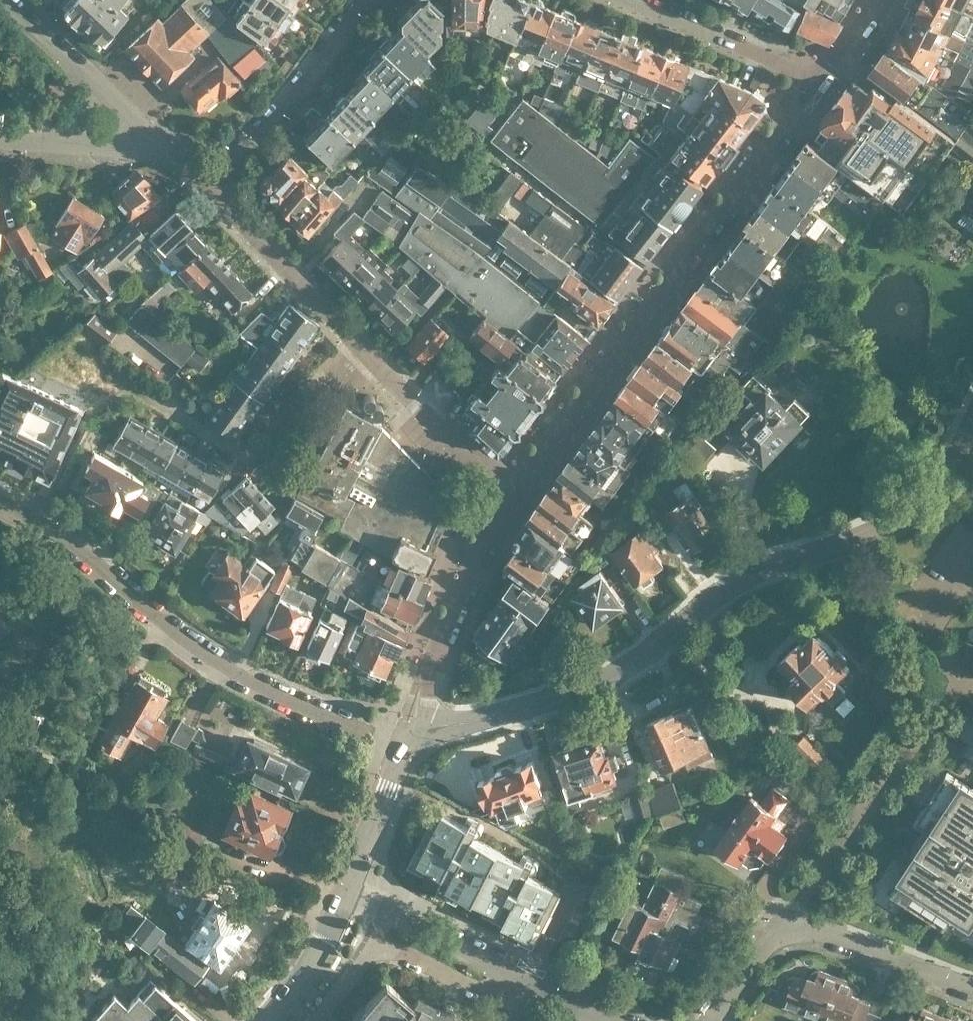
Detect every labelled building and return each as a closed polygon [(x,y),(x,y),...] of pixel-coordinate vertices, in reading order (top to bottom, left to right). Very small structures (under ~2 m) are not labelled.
[(80,28),(108,0),(75,0),(63,0),(60,4),(66,10),(64,12),(77,25),(80,28)] [(80,28),(84,32),(85,32),(98,45),(100,42),(106,48),(108,46),(116,38),(109,32),(127,14),(119,7),(125,0),(108,0),(80,28)] [(233,63),(257,43),(216,0),(184,0),(181,2),(163,19),(159,16),(126,47),(162,84),(194,53),(191,49),(208,33),(232,64),(233,63)] [(245,0),(241,0),(237,7),(242,11),(236,20),(268,44),(269,43),(273,42),(276,38),(276,32),(281,25),(245,0)] [(281,25),(282,25),(284,27),(293,15),(290,13),(294,7),(284,0),(250,0),(249,1),(247,0),(245,0),(281,25)] [(426,52),(441,37),(441,31),(438,28),(442,24),(442,11),(437,11),(428,2),(429,0),(416,0),(398,20),(398,26),(426,52)] [(488,0),(488,1),(488,0),(453,0),(452,25),(452,42),(484,41),(486,27),(488,0)] [(486,27),(491,29),(488,37),(511,47),(530,0),(488,0),(486,27)] [(532,61),(552,9),(545,6),(544,2),(542,0),(534,0),(532,1),(531,0),(530,0),(511,47),(511,48),(512,47),(524,52),(522,57),(532,61)] [(733,3),(732,4),(735,5),(734,7),(741,11),(742,9),(744,11),(751,0),(729,0),(733,3)] [(751,9),(769,20),(770,18),(787,29),(800,9),(803,12),(805,8),(835,20),(847,0),(757,0),(751,9)] [(949,0),(914,0),(911,7),(972,39),(972,12),(949,0)] [(972,12),(972,0),(949,0),(972,12)] [(972,66),(972,39),(911,7),(904,20),(905,24),(909,27),(906,32),(972,66)] [(552,9),(532,61),(541,64),(543,61),(555,66),(554,70),(575,17),(574,11),(566,8),(559,11),(552,9)] [(805,8),(803,12),(796,28),(827,41),(840,22),(835,20),(805,8)] [(575,17),(554,70),(564,73),(566,67),(579,73),(597,26),(575,17)] [(380,45),(412,75),(420,82),(436,64),(428,57),(429,55),(398,26),(398,29),(391,37),(388,37),(380,45)] [(576,79),(598,88),(619,35),(597,26),(579,73),(576,79)] [(954,99),(959,88),(972,97),(972,66),(906,32),(899,29),(888,50),(954,99)] [(598,88),(621,97),(642,44),(634,42),(637,35),(624,30),(622,36),(619,35),(598,88)] [(621,97),(620,99),(642,108),(645,101),(664,54),(642,44),(621,97)] [(233,63),(246,77),(250,74),(256,80),(275,64),(267,56),(266,57),(255,45),(233,63)] [(412,75),(380,45),(371,55),(371,59),(364,67),(393,95),(412,75)] [(888,50),(871,72),(958,136),(972,117),(972,113),(954,99),(888,50)] [(671,102),(673,97),(681,76),(687,63),(664,54),(645,101),(655,104),(658,97),(671,102)] [(218,55),(180,88),(200,110),(204,106),(205,108),(218,96),(220,98),(241,80),(239,78),(240,77),(224,59),(222,60),(218,55)] [(693,85),(748,127),(764,106),(763,99),(751,89),(687,63),(681,76),(693,85)] [(348,92),(378,120),(383,114),(379,110),(391,97),(392,97),(393,95),(364,67),(362,68),(364,70),(357,78),(357,80),(357,81),(348,91),(348,92)] [(830,133),(819,147),(820,148),(845,166),(850,170),(905,211),(951,148),(952,147),(956,139),(939,127),(897,97),(895,101),(876,87),(874,85),(869,91),(854,81),(849,89),(846,87),(821,119),(822,127),(830,133)] [(693,85),(680,102),(735,144),(748,127),(693,85)] [(339,102),(327,115),(354,139),(364,149),(370,143),(371,142),(360,132),(373,119),(376,122),(378,120),(348,92),(345,96),(339,103),(339,102)] [(394,98),(410,113),(419,103),(407,92),(404,95),(400,92),(394,98)] [(489,124),(482,132),(559,194),(621,242),(622,241),(645,259),(701,186),(682,172),(670,162),(660,154),(657,158),(629,137),(608,164),(522,97),(497,130),(489,124)] [(663,119),(720,163),(735,144),(673,97),(671,102),(663,119)] [(471,116),(486,126),(496,109),(481,100),(471,116)] [(318,125),(306,138),(336,167),(338,165),(334,160),(345,149),(354,139),(327,115),(325,118),(322,118),(318,122),(318,125)] [(951,148),(958,152),(972,164),(972,117),(958,136),(956,139),(952,147),(951,148)] [(646,131),(640,138),(660,154),(670,162),(673,158),(686,167),(705,182),(714,169),(715,170),(720,163),(663,119),(663,120),(664,121),(652,137),(646,131)] [(419,210),(481,256),(509,219),(455,179),(451,186),(426,168),(430,161),(423,156),(423,155),(396,137),(381,154),(375,161),(363,174),(367,177),(369,175),(395,194),(395,195),(418,211),(419,210)] [(597,156),(606,162),(618,141),(605,137),(597,156)] [(809,140),(793,161),(835,193),(835,194),(845,201),(852,192),(841,185),(842,184),(840,183),(850,170),(845,166),(820,148),(809,140)] [(363,150),(375,161),(381,154),(370,143),(363,150)] [(278,202),(306,172),(307,171),(291,154),(270,174),(265,174),(260,179),(260,185),(265,190),(270,190),(270,194),(278,202)] [(777,182),(813,209),(822,198),(828,202),(835,194),(835,193),(793,161),(777,182)] [(115,200),(131,216),(161,196),(148,182),(149,181),(136,168),(114,189),(114,190),(115,190),(115,200)] [(307,171),(306,172),(278,202),(291,216),(328,173),(330,171),(325,168),(310,170),(309,169),(307,171)] [(513,190),(522,195),(531,181),(509,169),(494,194),(506,201),(513,190)] [(328,173),(291,216),(310,232),(341,195),(344,197),(359,179),(351,172),(341,183),(336,184),(333,187),(332,187),(323,179),(328,173)] [(760,205),(803,237),(804,236),(834,259),(850,237),(813,209),(777,182),(760,205)] [(393,221),(404,229),(414,211),(383,189),(371,206),(393,221)] [(961,210),(965,213),(958,221),(972,232),(972,194),(961,210)] [(58,224),(51,235),(77,251),(84,240),(87,242),(104,215),(74,196),(57,223),(58,224)] [(553,201),(530,233),(572,264),(581,270),(590,277),(589,277),(593,281),(616,298),(642,264),(615,244),(610,242),(605,239),(604,239),(553,201)] [(760,205),(744,226),(787,258),(803,237),(760,205)] [(371,206),(363,217),(384,232),(393,221),(371,206)] [(146,245),(143,247),(170,277),(173,274),(177,270),(206,244),(189,227),(191,225),(176,210),(149,235),(153,239),(146,245)] [(341,239),(320,261),(339,278),(363,253),(366,249),(350,234),(365,218),(363,217),(355,210),(334,232),(341,239)] [(418,211),(399,244),(436,276),(446,285),(447,284),(455,291),(454,291),(454,292),(473,308),(486,318),(524,346),(525,345),(552,309),(544,303),(481,256),(419,210),(418,211)] [(569,268),(572,264),(530,233),(509,219),(481,256),(544,303),(557,286),(575,299),(570,305),(571,305),(569,307),(595,326),(614,301),(591,284),(593,281),(589,277),(582,272),(579,275),(569,268)] [(404,229),(393,221),(384,232),(397,241),(404,229)] [(93,255),(83,264),(75,255),(61,264),(80,285),(86,280),(101,297),(133,269),(124,259),(148,238),(133,222),(93,255)] [(20,257),(25,254),(39,279),(41,278),(40,277),(42,276),(48,285),(57,280),(52,271),(52,270),(25,223),(6,233),(20,257)] [(784,289),(793,295),(808,274),(787,258),(744,226),(728,247),(784,289)] [(232,311),(252,292),(206,244),(177,270),(195,290),(204,281),(232,311)] [(369,246),(363,253),(339,278),(357,295),(382,269),(387,264),(369,246)] [(714,267),(712,269),(760,305),(777,283),(728,247),(720,258),(714,267)] [(357,295),(375,312),(398,288),(390,280),(392,278),(382,269),(357,295)] [(699,287),(745,323),(757,307),(758,307),(759,305),(760,305),(712,269),(699,287)] [(398,288),(375,312),(394,329),(415,306),(422,312),(446,285),(436,276),(419,296),(403,282),(398,288)] [(685,307),(684,308),(727,341),(727,340),(751,358),(756,362),(773,344),(766,338),(745,323),(699,287),(685,307)] [(262,311),(242,332),(258,344),(266,333),(296,355),(319,324),(306,314),(289,302),(279,316),(276,314),(272,318),(262,311)] [(152,312),(141,304),(126,320),(137,329),(152,312)] [(684,308),(661,339),(704,372),(710,376),(709,377),(717,383),(731,363),(741,371),(751,358),(727,340),(727,341),(684,308)] [(531,361),(555,378),(587,336),(552,309),(525,345),(536,354),(531,361)] [(163,321),(152,312),(137,329),(149,339),(163,321)] [(436,312),(406,345),(424,362),(454,328),(436,312)] [(79,324),(104,343),(117,330),(94,313),(79,324)] [(470,336),(507,367),(524,346),(486,318),(470,336)] [(173,329),(163,321),(149,339),(159,347),(173,329)] [(185,337),(173,329),(159,347),(170,356),(185,337)] [(233,379),(263,400),(296,355),(266,333),(258,344),(233,379)] [(196,346),(185,337),(170,356),(181,365),(196,346)] [(710,376),(704,372),(661,339),(647,358),(696,394),(709,377),(710,376)] [(524,346),(507,367),(505,369),(541,397),(555,378),(531,361),(536,354),(524,346)] [(647,358),(630,380),(675,414),(689,425),(690,424),(707,402),(696,394),(647,358)] [(466,397),(514,433),(541,397),(505,369),(497,363),(489,373),(497,379),(485,396),(477,389),(475,391),(473,389),(466,397)] [(81,405),(5,370),(0,381),(0,449),(5,451),(4,452),(41,469),(49,449),(60,454),(81,405)] [(803,420),(812,411),(797,397),(791,403),(790,402),(785,402),(784,404),(771,391),(773,388),(756,372),(731,398),(712,418),(729,434),(733,431),(742,440),(741,441),(750,451),(752,449),(765,462),(804,421),(803,420)] [(263,400),(233,379),(220,396),(222,397),(207,417),(234,437),(248,417),(250,418),(263,400)] [(630,380),(618,396),(657,426),(677,441),(689,425),(675,414),(630,380)] [(340,556),(347,560),(352,563),(364,541),(391,556),(427,572),(436,551),(426,547),(450,494),(380,424),(381,422),(373,417),(374,415),(375,416),(377,416),(379,416),(381,415),(382,414),(383,412),(384,409),(384,406),(382,403),(379,402),(376,402),(377,399),(377,396),(375,393),(373,391),(371,391),(370,390),(367,391),(365,392),(363,394),(362,396),(362,399),(363,400),(353,404),(352,406),(345,402),(296,494),(344,519),(339,528),(352,535),(340,556)] [(514,433),(466,397),(463,394),(450,411),(482,440),(481,441),(492,450),(502,449),(514,433)] [(588,436),(620,461),(621,459),(628,464),(657,426),(618,396),(588,436)] [(122,456),(126,458),(146,424),(130,414),(126,420),(114,442),(110,440),(105,449),(114,454),(118,447),(125,451),(122,456)] [(126,458),(126,459),(142,468),(142,467),(162,433),(146,424),(126,458)] [(82,444),(92,450),(103,432),(93,426),(82,444)] [(695,428),(680,443),(699,467),(716,448),(695,428)] [(162,433),(142,467),(158,476),(178,442),(162,433)] [(573,456),(617,489),(632,469),(620,461),(588,436),(573,456)] [(178,442),(158,476),(157,477),(173,486),(176,481),(193,451),(178,442)] [(96,450),(78,482),(104,496),(102,499),(118,508),(120,504),(126,507),(128,504),(147,515),(155,501),(161,488),(152,483),(144,479),(145,477),(96,450)] [(176,481),(173,486),(189,495),(192,490),(209,460),(193,451),(176,481)] [(617,490),(573,456),(561,473),(600,502),(605,506),(617,490)] [(209,460),(192,490),(196,493),(197,492),(209,499),(217,485),(224,489),(231,475),(224,471),(225,469),(209,460)] [(551,487),(583,512),(583,511),(582,510),(592,497),(600,502),(561,473),(561,474),(560,473),(551,487)] [(214,503),(204,511),(213,516),(218,517),(226,522),(260,490),(247,476),(222,498),(230,506),(223,513),(214,503)] [(680,500),(669,507),(685,531),(680,535),(688,547),(694,543),(696,547),(719,531),(701,505),(703,503),(688,482),(674,491),(680,500)] [(583,512),(551,487),(540,502),(585,536),(596,522),(583,512)] [(162,506),(144,534),(159,544),(161,541),(163,542),(165,545),(168,547),(171,547),(174,549),(186,531),(187,532),(191,526),(196,518),(207,524),(213,516),(204,511),(177,496),(180,491),(174,488),(170,494),(164,490),(159,499),(164,502),(162,506)] [(260,490),(226,522),(244,533),(256,521),(266,532),(279,520),(270,509),(274,505),(260,490)] [(295,497),(285,514),(305,524),(287,556),(302,565),(315,544),(310,541),(316,531),(322,535),(332,518),(324,513),(295,497)] [(540,502),(530,518),(585,560),(585,559),(574,551),(585,536),(540,502)] [(530,518),(515,542),(520,546),(521,545),(546,564),(546,563),(550,567),(567,576),(570,579),(584,559),(530,518)] [(610,537),(602,548),(607,553),(612,549),(636,583),(641,580),(645,586),(657,578),(652,571),(665,562),(656,550),(660,547),(645,526),(641,529),(617,546),(610,537)] [(316,542),(315,544),(302,565),(301,565),(327,580),(340,556),(316,542)] [(520,546),(506,564),(555,600),(570,579),(567,576),(550,567),(546,563),(546,564),(521,545),(520,546)] [(211,569),(202,581),(216,591),(214,594),(225,602),(227,599),(244,611),(274,568),(252,551),(246,560),(229,548),(213,570),(211,569)] [(389,584),(399,588),(422,598),(432,577),(408,567),(398,562),(397,566),(366,548),(356,565),(389,584)] [(569,602),(568,606),(569,609),(572,611),(575,613),(578,613),(580,612),(584,610),(595,625),(627,603),(604,572),(615,565),(607,553),(602,548),(580,583),(582,587),(572,594),(574,596),(570,598),(569,602)] [(270,586),(282,591),(286,582),(294,563),(282,558),(270,586)] [(347,560),(333,585),(377,610),(380,604),(411,619),(412,620),(422,598),(399,588),(389,584),(356,565),(352,563),(347,560)] [(503,596),(536,621),(551,601),(518,576),(503,596)] [(287,583),(267,626),(281,633),(282,633),(284,638),(291,641),(296,640),(298,640),(312,610),(311,609),(317,596),(287,583)] [(357,621),(401,640),(407,627),(333,585),(329,583),(320,604),(325,606),(346,616),(358,621),(357,621)] [(536,621),(503,596),(503,597),(488,617),(485,617),(478,627),(479,632),(478,632),(482,636),(479,639),(480,648),(495,659),(504,658),(506,655),(510,657),(513,653),(516,655),(523,645),(520,643),(536,621)] [(346,616),(325,606),(320,616),(321,616),(308,645),(310,646),(307,653),(319,658),(322,651),(329,655),(342,626),(346,616)] [(352,635),(395,654),(401,640),(357,621),(352,635)] [(791,683),(812,705),(824,693),(826,695),(829,692),(829,693),(837,686),(836,685),(839,682),(837,680),(851,666),(846,661),(849,659),(839,649),(836,652),(817,632),(803,645),(800,641),(781,660),(797,677),(791,683)] [(395,654),(352,635),(343,654),(370,665),(367,673),(380,678),(383,671),(385,672),(392,654),(395,654)] [(100,744),(121,755),(132,733),(152,744),(165,721),(154,715),(165,696),(164,695),(167,688),(141,674),(137,681),(136,680),(100,744)] [(653,741),(664,767),(685,758),(689,767),(714,755),(711,746),(713,745),(706,730),(703,731),(703,729),(692,705),(691,703),(668,713),(667,711),(650,719),(650,720),(645,722),(649,730),(645,731),(650,743),(653,741)] [(171,739),(186,747),(197,727),(182,719),(171,739)] [(601,736),(557,750),(571,797),(567,798),(568,801),(569,804),(571,805),(573,806),(576,806),(581,805),(577,795),(596,789),(595,787),(621,779),(617,768),(620,767),(616,754),(611,755),(610,753),(607,753),(601,736)] [(808,767),(819,778),(833,763),(806,736),(795,747),(812,764),(808,767)] [(193,751),(191,754),(233,772),(249,779),(250,775),(275,787),(277,783),(284,787),(295,792),(307,766),(273,750),(274,747),(255,738),(253,741),(248,739),(236,766),(228,762),(230,757),(197,742),(193,751)] [(489,804),(490,804),(493,811),(498,810),(502,820),(507,822),(509,821),(511,827),(522,823),(517,808),(529,803),(528,799),(545,792),(542,783),(543,783),(534,761),(516,768),(515,765),(510,763),(500,767),(497,772),(499,775),(480,782),(489,804)] [(892,892),(945,927),(949,920),(954,913),(972,926),(972,789),(947,773),(928,802),(915,821),(931,831),(892,892)] [(682,804),(674,781),(650,789),(658,812),(682,804)] [(773,786),(763,801),(752,793),(715,843),(741,861),(741,860),(750,866),(750,867),(763,865),(769,856),(770,856),(787,833),(782,829),(787,821),(779,816),(791,799),(773,786)] [(221,831),(268,852),(270,849),(276,851),(282,848),(285,841),(283,835),(278,832),(280,827),(287,824),(291,816),(288,809),(289,807),(249,788),(244,799),(236,796),(221,831)] [(652,811),(645,788),(630,793),(632,800),(622,803),(627,818),(638,815),(652,811)] [(430,824),(418,847),(425,850),(419,862),(452,879),(448,886),(507,916),(504,922),(531,936),(556,886),(530,873),(532,869),(534,869),(536,869),(538,868),(539,867),(540,865),(539,863),(539,861),(538,860),(524,853),(520,860),(474,837),(476,833),(478,833),(480,833),(482,832),(483,830),(484,828),(484,827),(483,825),(482,823),(468,817),(465,824),(443,813),(436,827),(430,824)] [(163,836),(199,852),(207,833),(171,817),(163,836)] [(638,958),(673,887),(656,879),(644,905),(631,899),(614,935),(626,941),(623,947),(639,955),(638,958)] [(673,887),(638,958),(650,965),(652,961),(669,969),(682,941),(670,935),(677,920),(697,929),(703,917),(697,914),(703,902),(673,887)] [(180,940),(166,958),(195,980),(211,960),(220,966),(250,923),(214,898),(212,900),(205,895),(193,911),(198,914),(190,925),(193,928),(183,942),(180,940)] [(154,950),(166,958),(180,940),(165,928),(166,927),(146,911),(144,914),(132,905),(119,921),(131,930),(129,933),(149,948),(153,951),(154,950)] [(125,979),(131,984),(148,966),(142,961),(125,979)] [(784,1005),(825,1020),(841,977),(822,970),(818,969),(815,970),(812,972),(810,978),(808,980),(795,976),(787,979),(781,997),(784,1005)] [(91,1020),(199,1020),(151,979),(150,981),(143,975),(121,999),(116,993),(91,1020)] [(825,1020),(826,1020),(864,1020),(870,1004),(869,1003),(869,1005),(858,1001),(861,995),(861,991),(860,988),(858,985),(855,983),(841,977),(825,1020)] [(455,1017),(450,1014),(451,1009),(445,1005),(441,1010),(416,998),(410,1004),(384,981),(350,1020),(464,1020),(455,1017)] [(939,1015),(923,1009),(919,1019),(912,1016),(910,1020),(937,1020),(939,1015)]
